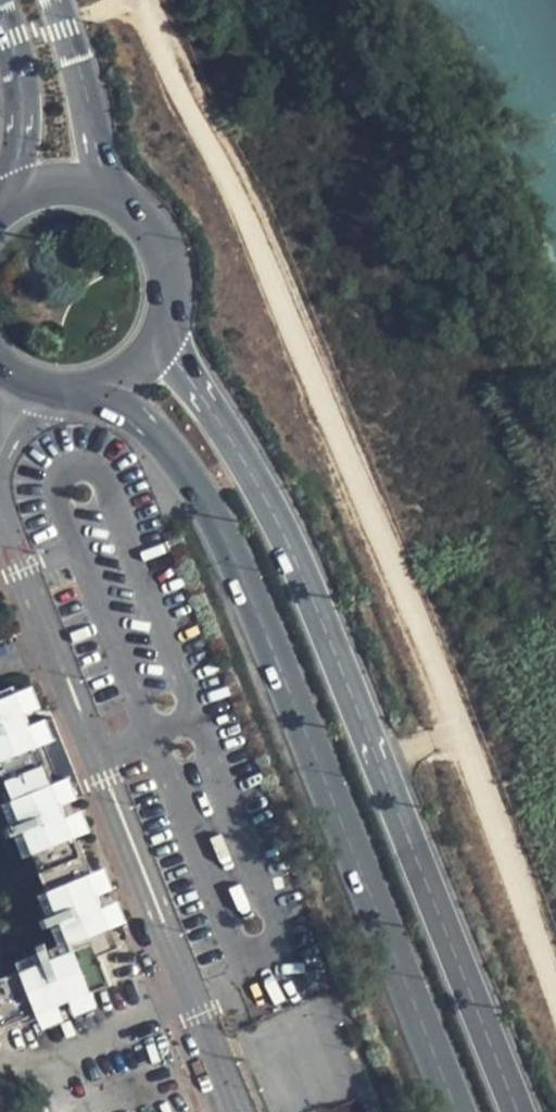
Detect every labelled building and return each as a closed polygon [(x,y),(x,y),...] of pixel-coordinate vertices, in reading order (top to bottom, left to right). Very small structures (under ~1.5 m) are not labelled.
[(120,944),(16,683),(0,689),(0,763),(72,946),(0,975),(0,1010),(5,1023),(113,978),(101,951),(120,944)]
